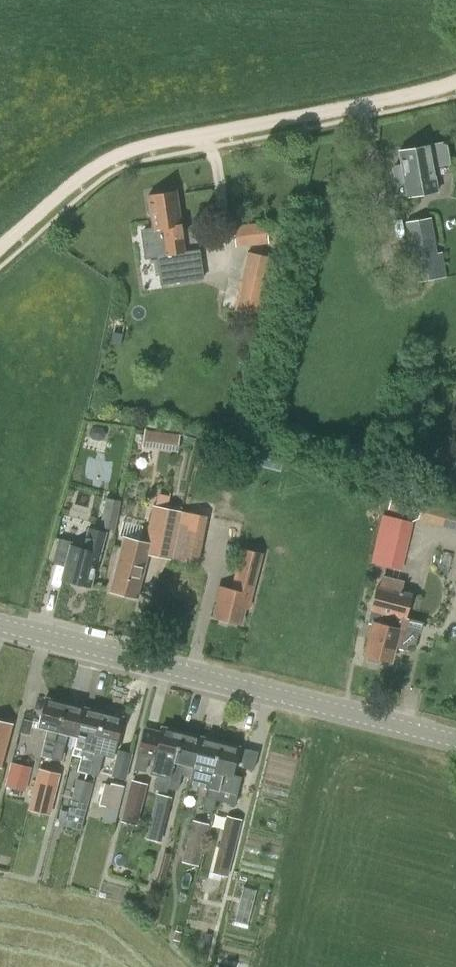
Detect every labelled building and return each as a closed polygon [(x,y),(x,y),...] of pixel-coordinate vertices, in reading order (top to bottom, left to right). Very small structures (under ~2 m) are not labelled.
[(398,185),(405,184),(407,197),(414,196),(425,194),(437,192),(433,167),(449,165),(445,144),(430,146),(430,147),(399,152),(401,165),(394,166),(391,170),(394,183),(398,185)] [(156,255),(160,285),(204,279),(199,250),(184,252),(175,192),(148,196),(153,231),(161,230),(165,253),(156,255)] [(443,254),(437,255),(431,219),(405,223),(411,259),(415,282),(446,277),(443,254)] [(233,226),(236,247),(268,244),(265,222),(233,226)] [(221,309),(259,318),(273,259),(247,253),(240,282),(228,279),(221,309)] [(142,447),(177,452),(179,435),(144,430),(142,447)] [(388,510),(407,515),(412,496),(393,491),(388,510)] [(100,527),(114,530),(120,500),(105,498),(100,527)] [(443,527),(455,530),(455,505),(449,503),(443,527)] [(151,506),(145,537),(161,540),(167,509),(151,506)] [(182,512),(178,530),(204,535),(207,518),(207,517),(182,512)] [(382,514),(371,563),(402,570),(413,521),(382,514)] [(87,527),(81,549),(71,546),(61,580),(89,587),(94,570),(96,571),(107,532),(87,527)] [(120,549),(109,592),(137,599),(146,556),(147,555),(149,543),(144,542),(122,536),(120,549)] [(219,601),(214,617),(240,624),(244,609),(247,610),(261,555),(242,550),(232,590),(219,586),(215,600),(219,601)] [(376,586),(370,610),(385,614),(383,621),(388,622),(391,612),(405,615),(410,594),(400,591),(402,582),(382,577),(379,586),(376,586)] [(405,618),(405,615),(391,612),(388,622),(383,621),(385,614),(370,610),(367,623),(371,624),(364,656),(391,662),(395,646),(398,647),(413,651),(417,633),(409,632),(412,620),(405,618)] [(40,756),(49,758),(64,703),(44,698),(37,727),(46,729),(40,756)] [(67,735),(75,737),(82,708),(64,703),(49,758),(60,761),(67,735)] [(89,710),(82,708),(75,737),(85,739),(77,772),(87,774),(103,709),(94,708),(89,710)] [(113,758),(123,718),(116,717),(112,710),(103,708),(87,774),(98,777),(103,755),(113,758)] [(1,768),(13,723),(0,720),(0,768),(1,768)] [(165,792),(166,787),(180,732),(161,727),(159,733),(143,729),(137,755),(150,758),(153,759),(149,773),(159,775),(155,789),(165,792)] [(181,775),(188,776),(198,737),(180,732),(166,787),(177,790),(181,775)] [(202,806),(203,806),(219,742),(198,737),(188,776),(190,777),(188,783),(197,785),(195,795),(204,797),(202,806)] [(219,742),(203,806),(213,809),(215,800),(234,805),(241,777),(232,775),(239,747),(219,742)] [(111,776),(126,780),(132,754),(117,750),(111,776)] [(7,760),(2,784),(24,788),(29,765),(7,760)] [(33,789),(59,795),(61,787),(53,785),(56,773),(39,768),(33,789)] [(68,809),(84,813),(93,783),(76,778),(68,809)] [(147,784),(131,780),(121,821),(136,825),(147,784)] [(110,783),(110,785),(104,783),(102,793),(96,791),(91,810),(98,812),(100,805),(118,810),(124,787),(110,783)] [(171,797),(157,793),(145,839),(160,842),(171,797)] [(214,865),(229,869),(241,819),(226,815),(214,865)] [(195,853),(192,864),(199,865),(202,853),(209,824),(192,820),(184,850),(195,853)]
